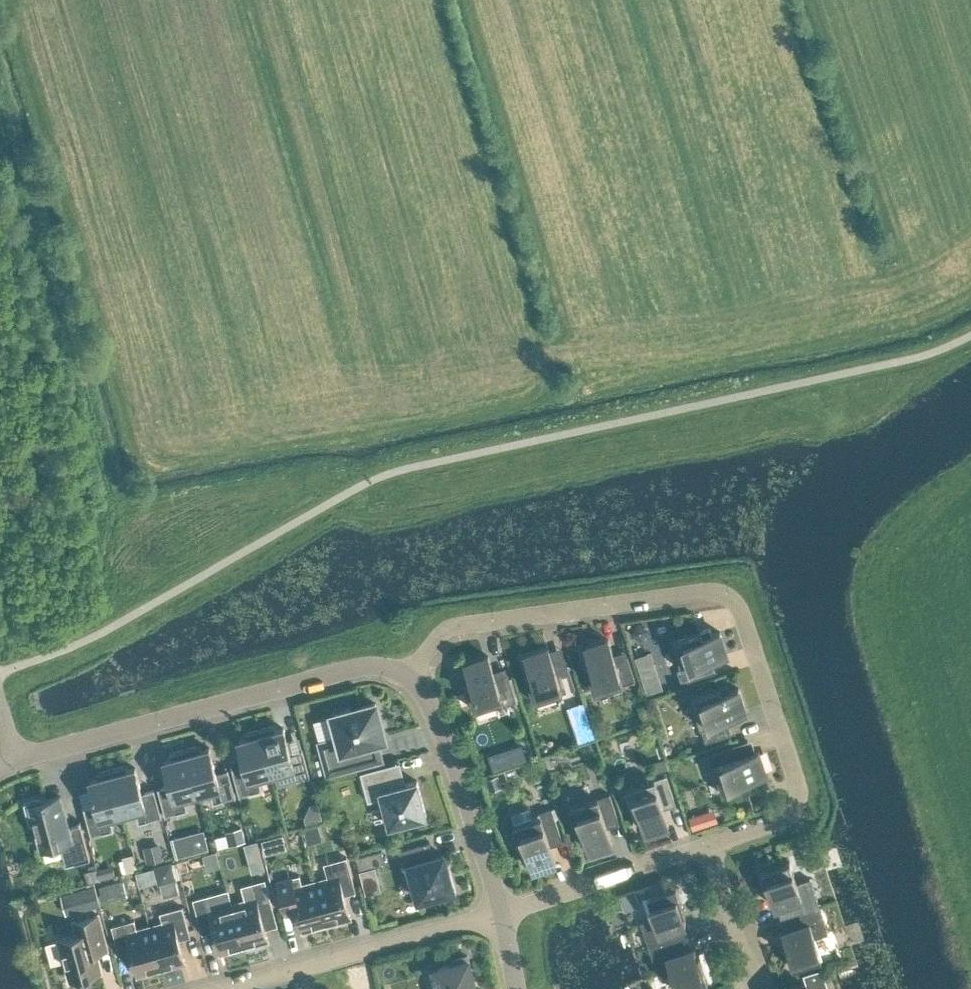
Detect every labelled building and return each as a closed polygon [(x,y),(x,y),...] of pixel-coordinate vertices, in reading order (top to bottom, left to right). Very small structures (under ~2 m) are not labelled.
[(712,632),(710,626),(673,638),(682,666),(677,667),(681,680),(709,671),(705,659),(727,652),(720,629),(712,632)] [(615,659),(608,637),(585,644),(588,652),(582,654),(594,691),(635,678),(628,655),(615,659)] [(555,667),(548,645),(525,652),(528,661),(522,663),(534,700),(575,686),(567,663),(555,667)] [(493,668),(488,653),(465,661),(468,669),(462,671),(474,708),(502,699),(504,703),(517,699),(507,671),(505,664),(493,668)] [(659,671),(643,676),(646,685),(646,686),(648,690),(652,688),(660,686),(663,685),(662,681),(662,679),(659,671)] [(730,688),(728,683),(691,695),(706,739),(729,732),(724,716),(746,709),(738,686),(730,688)] [(326,774),(385,758),(380,741),(390,738),(378,695),(328,709),(334,733),(317,738),(326,774)] [(303,747),(290,751),(284,725),(275,728),(274,724),(275,722),(259,726),(271,771),(275,784),(310,774),(303,747)] [(259,774),(271,771),(259,726),(244,731),(245,732),(246,735),(238,738),(242,753),(230,756),(240,793),(263,787),(259,774)] [(757,749),(753,737),(733,743),(700,754),(705,767),(714,764),(723,791),(760,779),(758,774),(766,771),(759,748),(757,749)] [(185,746),(197,791),(209,788),(213,801),(236,794),(228,766),(228,768),(216,771),(209,745),(201,747),(200,744),(201,743),(201,742),(185,746)] [(185,794),(197,791),(185,746),(170,750),(171,752),(172,755),(164,758),(171,783),(159,786),(158,785),(165,813),(188,807),(185,794)] [(494,768),(509,763),(503,747),(488,752),(494,768)] [(405,779),(399,759),(360,769),(367,798),(380,795),(388,824),(402,821),(403,824),(415,821),(415,817),(429,814),(419,776),(405,779)] [(111,766),(123,811),(135,808),(139,821),(162,814),(154,786),(154,787),(142,791),(135,765),(127,767),(126,764),(127,763),(126,762),(111,766)] [(111,814),(123,811),(111,766),(96,770),(97,771),(98,775),(90,777),(96,803),(84,806),(91,833),(114,827),(111,814)] [(669,822),(662,800),(674,796),(666,773),(626,786),(638,823),(643,821),(646,830),(669,822)] [(612,841),(605,818),(617,814),(610,791),(569,805),(581,842),(587,840),(589,848),(612,841)] [(68,825),(60,794),(46,797),(46,794),(24,800),(30,823),(32,823),(31,820),(34,820),(42,847),(60,842),(66,863),(90,856),(80,818),(79,819),(80,822),(68,825)] [(718,803),(692,812),(697,825),(723,816),(718,803)] [(534,816),(530,804),(512,811),(516,822),(512,823),(524,860),(530,858),(533,867),(556,859),(548,837),(560,833),(551,805),(538,810),(540,814),(534,816)] [(229,842),(246,837),(242,823),(226,828),(229,842)] [(172,837),(176,854),(193,849),(189,833),(172,837)] [(265,851),(276,848),(273,834),(262,837),(265,851)] [(434,854),(429,839),(399,847),(403,864),(409,862),(418,896),(436,891),(437,897),(454,892),(444,852),(434,854)] [(143,844),(147,861),(164,857),(160,840),(143,844)] [(385,861),(381,847),(356,854),(361,874),(373,871),(372,864),(385,861)] [(315,880),(326,921),(350,914),(343,888),(354,884),(346,855),(324,861),(328,876),(315,880)] [(781,916),(819,903),(810,875),(796,880),(790,859),(761,869),(770,896),(772,895),(775,904),(777,903),(781,916)] [(176,878),(172,860),(154,865),(158,883),(176,878)] [(302,883),(299,873),(277,879),(284,904),(295,901),(302,927),(326,921),(315,880),(302,883)] [(127,874),(103,881),(106,893),(131,886),(127,874)] [(273,907),(265,877),(241,883),(245,899),(233,902),(244,943),(268,937),(260,910),(273,907)] [(79,905),(102,899),(96,879),(73,886),(79,905)] [(649,946),(688,934),(684,921),(686,921),(683,912),(685,911),(676,884),(647,893),(654,914),(640,919),(649,946)] [(233,902),(228,887),(216,890),(193,897),(201,926),(213,923),(220,950),(244,943),(233,902)] [(624,908),(640,903),(635,888),(619,893),(624,908)] [(819,903),(781,916),(785,928),(783,929),(786,937),(784,938),(793,965),(821,956),(815,935),(828,930),(819,903)] [(150,924),(161,966),(185,959),(178,932),(189,929),(183,904),(160,910),(162,921),(150,924)] [(97,912),(74,918),(78,931),(59,936),(70,977),(101,969),(96,950),(107,947),(97,912)] [(161,966),(150,924),(147,914),(134,917),(112,923),(119,949),(130,945),(137,972),(161,966)] [(649,946),(658,974),(672,969),(679,988),(683,988),(708,981),(699,953),(697,954),(694,945),(692,946),(688,934),(649,946)] [(467,953),(452,958),(453,961),(434,967),(440,988),(477,988),(467,953)] [(814,986),(809,987),(806,980),(781,988),(815,988),(814,986)]
